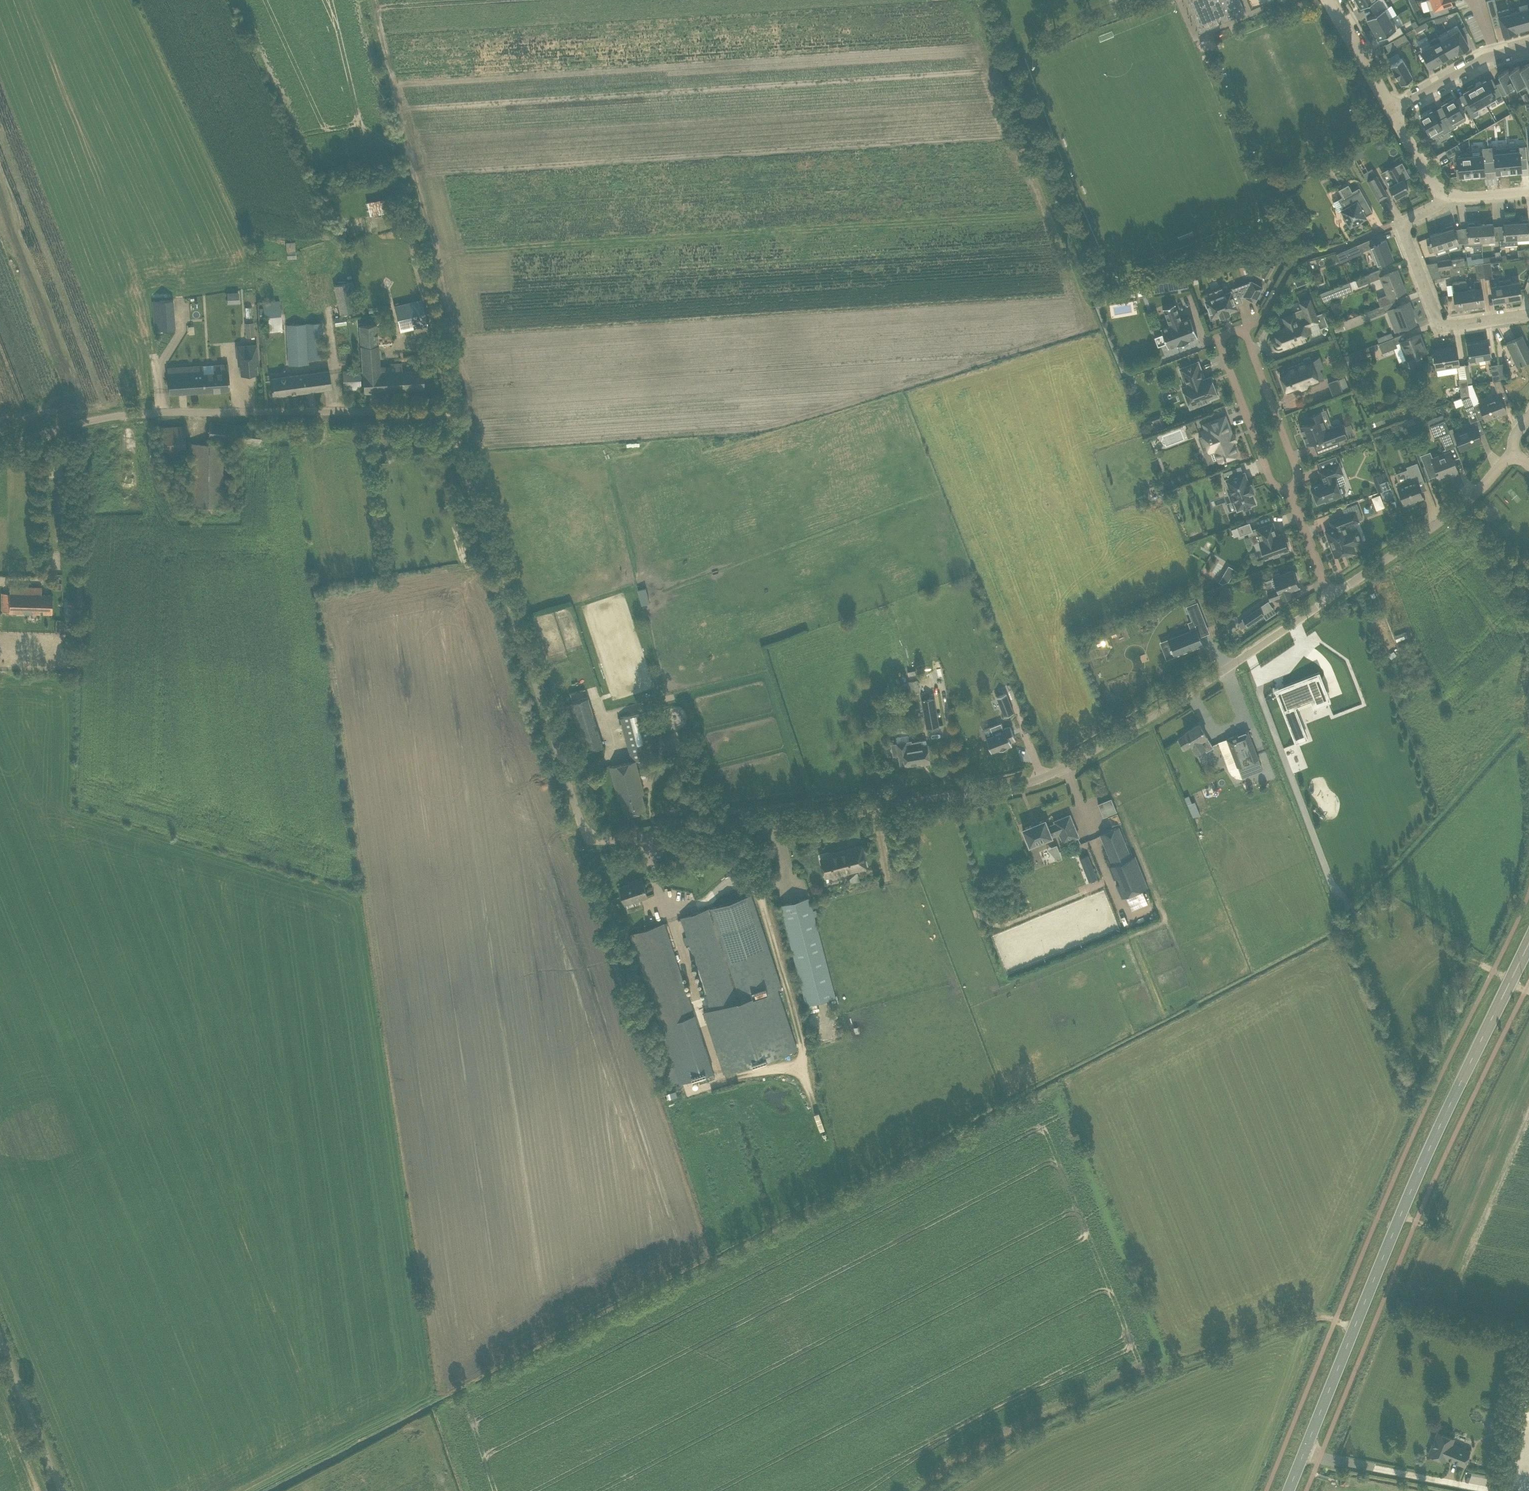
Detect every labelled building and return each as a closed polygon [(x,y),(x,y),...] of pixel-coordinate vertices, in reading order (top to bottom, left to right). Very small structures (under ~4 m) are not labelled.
[(1240,0),(1186,0),(1200,32),(1246,13),(1240,0)] [(1384,8),(1389,6),(1385,0),(1374,6),(1377,12),(1367,18),(1373,28),(1390,18),(1384,8)] [(1451,0),(1426,0),(1429,10),(1452,3),(1451,0)] [(1528,8),(1519,10),(1524,27),(1528,26),(1528,7),(1528,8)] [(1514,30),(1509,13),(1510,13),(1509,8),(1497,11),(1503,34),(1515,30),(1514,30)] [(1524,27),(1519,10),(1510,13),(1509,13),(1514,30),(1524,27)] [(1403,32),(1400,25),(1397,27),(1392,16),(1390,18),(1373,28),(1373,29),(1371,31),(1375,38),(1377,36),(1378,38),(1389,32),(1392,38),(1403,32)] [(1468,45),(1457,25),(1447,31),(1458,50),(1458,51),(1468,45)] [(1458,50),(1447,31),(1438,36),(1449,55),(1458,50)] [(1405,33),(1393,40),(1396,46),(1408,39),(1405,33)] [(1449,55),(1438,36),(1429,41),(1440,60),(1449,55)] [(1440,60),(1429,41),(1419,46),(1431,66),(1440,60)] [(1390,64),(1393,69),(1397,77),(1398,77),(1401,83),(1412,77),(1402,58),(1390,64)] [(1520,67),(1519,68),(1528,85),(1528,83),(1528,63),(1520,67)] [(1528,85),(1519,68),(1520,67),(1519,66),(1519,65),(1509,70),(1516,84),(1516,85),(1518,90),(1519,89),(1518,89),(1527,84),(1528,85)] [(1516,84),(1509,70),(1508,69),(1509,69),(1508,68),(1498,73),(1501,81),(1496,83),(1497,86),(1502,95),(1508,92),(1506,89),(1516,85),(1516,84)] [(1485,79),(1475,85),(1486,105),(1495,99),(1497,102),(1503,99),(1501,95),(1502,95),(1497,86),(1491,90),(1485,79)] [(1468,88),(1464,91),(1470,102),(1465,105),(1472,117),(1478,113),(1476,110),(1486,105),(1475,85),(1473,86),(1473,84),(1467,87),(1468,88)] [(1447,101),(1442,103),(1448,114),(1443,117),(1450,129),(1456,126),(1456,125),(1466,119),(1453,97),(1452,98),(1451,96),(1446,99),(1447,101)] [(1432,109),(1420,116),(1426,126),(1424,126),(1428,133),(1430,132),(1433,137),(1443,132),(1443,133),(1450,129),(1443,117),(1438,120),(1432,109)] [(1454,144),(1442,151),(1446,157),(1458,150),(1454,144)] [(1518,150),(1507,151),(1509,171),(1510,171),(1510,173),(1516,172),(1516,170),(1521,170),(1520,157),(1526,157),(1525,145),(1518,146),(1518,150)] [(1481,148),(1469,149),(1469,152),(1471,174),(1473,174),(1473,176),(1479,176),(1479,174),(1484,173),(1483,161),(1489,160),(1488,146),(1480,147),(1481,148)] [(1495,146),(1488,146),(1489,160),(1495,160),(1496,172),(1509,171),(1507,151),(1507,146),(1495,147),(1495,146)] [(1361,149),(1353,154),(1356,159),(1364,154),(1361,149)] [(1469,152),(1457,153),(1459,176),(1471,174),(1469,152)] [(1350,155),(1345,157),(1348,163),(1353,161),(1350,155)] [(1392,176),(1384,180),(1388,187),(1389,186),(1395,197),(1408,190),(1402,179),(1409,175),(1402,161),(1395,166),(1388,169),(1392,176)] [(1378,200),(1387,195),(1376,175),(1370,178),(1367,180),(1378,200)] [(1341,210),(1343,214),(1342,214),(1343,217),(1344,220),(1347,222),(1348,222),(1350,225),(1354,223),(1355,225),(1358,224),(1361,223),(1363,220),(1362,219),(1366,217),(1359,204),(1366,201),(1367,200),(1359,187),(1352,191),(1348,184),(1338,189),(1338,190),(1339,190),(1342,196),(1338,199),(1343,209),(1341,210)] [(367,201),(370,215),(389,211),(386,197),(367,201)] [(1517,222),(1518,238),(1528,237),(1528,221),(1528,220),(1527,219),(1523,219),(1522,220),(1522,221),(1517,222)] [(1518,238),(1517,222),(1510,222),(1510,221),(1509,220),(1504,220),(1504,221),(1504,222),(1503,222),(1503,225),(1498,225),(1500,245),(1518,243),(1517,238),(1518,238)] [(1467,225),(1469,245),(1482,244),(1482,240),(1481,224),(1475,224),(1475,223),(1474,222),(1469,223),(1468,224),(1468,225),(1467,225)] [(1493,223),(1481,224),(1482,240),(1494,239),(1493,223)] [(1457,236),(1454,227),(1453,227),(1452,224),(1446,227),(1447,229),(1442,231),(1447,246),(1459,242),(1457,236)] [(1447,246),(1442,231),(1429,235),(1430,239),(1429,239),(1430,241),(1431,241),(1432,243),(1429,244),(1427,245),(1429,252),(1434,250),(1434,251),(1447,246)] [(1371,245),(1372,248),(1378,264),(1393,258),(1385,240),(1371,245)] [(285,243),(287,258),(295,257),(294,242),(285,243)] [(1344,250),(1348,258),(1364,251),(1360,243),(1344,250)] [(1518,249),(1519,256),(1528,255),(1528,247),(1518,249)] [(1483,257),(1484,262),(1491,261),(1501,259),(1501,255),(1500,250),(1495,251),(1495,254),(1483,256),(1483,257)] [(1464,265),(1468,264),(1467,258),(1465,259),(1464,256),(1451,258),(1452,262),(1453,267),(1464,265)] [(1440,269),(1453,267),(1452,262),(1451,258),(1451,257),(1437,260),(1440,269)] [(1485,276),(1484,276),(1485,278),(1490,277),(1494,301),(1508,299),(1505,278),(1499,279),(1499,275),(1493,276),(1491,261),(1484,262),(1483,262),(1485,276)] [(1477,277),(1484,276),(1485,276),(1483,262),(1475,264),(1477,277)] [(1261,275),(1267,279),(1273,267),(1268,264),(1261,275)] [(1465,272),(1464,265),(1453,267),(1454,274),(1465,272)] [(1381,305),(1383,304),(1398,299),(1396,294),(1405,290),(1397,269),(1380,276),(1386,293),(1377,297),(1381,305)] [(1369,273),(1355,279),(1358,285),(1372,280),(1369,273)] [(1510,278),(1505,279),(1508,299),(1521,297),(1519,281),(1511,282),(1510,278)] [(1475,288),(1468,289),(1471,305),(1484,303),(1480,279),(1474,280),(1475,288)] [(333,284),(339,314),(360,310),(354,280),(333,284)] [(1471,305),(1468,289),(1466,280),(1452,282),(1456,307),(1471,305)] [(1244,295),(1255,301),(1262,287),(1251,281),(1244,295)] [(1213,297),(1205,301),(1212,317),(1220,314),(1221,316),(1230,313),(1229,311),(1237,308),(1235,303),(1242,301),(1238,289),(1231,292),(1231,291),(1223,294),(1220,288),(1222,287),(1209,292),(1211,292),(1213,297)] [(239,292),(227,292),(227,303),(239,303),(239,292)] [(1264,305),(1267,295),(1259,293),(1257,302),(1264,305)] [(153,300),(155,329),(175,328),(173,299),(153,300)] [(262,301),(266,332),(282,330),(279,299),(262,301)] [(1272,341),(1272,342),(1272,343),(1272,344),(1273,345),(1274,346),(1275,346),(1275,347),(1276,347),(1277,347),(1278,347),(1279,347),(1296,340),(1297,342),(1305,339),(1304,334),(1310,332),(1308,326),(1317,323),(1319,329),(1328,325),(1322,312),(1315,315),(1309,299),(1301,302),(1307,319),(1297,323),(1293,314),(1284,317),(1287,326),(1275,331),(1277,336),(1275,337),(1274,337),(1273,338),(1273,339),(1272,339),(1272,340),(1272,341)] [(1410,310),(1412,309),(1409,301),(1387,310),(1395,331),(1415,323),(1410,310)] [(1163,308),(1163,309),(1170,325),(1162,328),(1161,328),(1163,333),(1154,336),(1158,345),(1166,342),(1168,347),(1169,347),(1177,344),(1177,345),(1177,346),(1190,341),(1189,340),(1188,339),(1197,336),(1190,317),(1189,317),(1190,317),(1181,320),(1175,304),(1175,303),(1163,308)] [(1383,304),(1381,305),(1368,310),(1371,317),(1386,311),(1383,304)] [(335,325),(346,324),(345,316),(334,318),(335,325)] [(1334,323),(1337,330),(1345,327),(1343,320),(1334,323)] [(306,322),(306,323),(286,324),(288,365),(308,364),(308,359),(323,358),(323,348),(321,348),(320,321),(306,322)] [(390,365),(380,365),(377,323),(360,325),(364,392),(424,389),(423,368),(402,370),(401,362),(390,363),(390,365)] [(246,324),(247,337),(254,336),(253,324),(246,324)] [(1399,341),(1406,359),(1407,359),(1411,368),(1419,365),(1416,357),(1422,354),(1421,353),(1426,351),(1419,333),(1399,341)] [(1517,367),(1528,361),(1528,349),(1522,335),(1505,343),(1517,367)] [(1379,342),(1382,351),(1397,346),(1396,342),(1394,336),(1379,342)] [(1467,344),(1469,354),(1470,361),(1491,358),(1488,340),(1487,341),(1488,343),(1478,344),(1478,342),(1467,344)] [(256,364),(258,364),(257,344),(247,345),(248,356),(239,357),(241,374),(257,373),(256,364)] [(1457,371),(1457,365),(1459,365),(1456,346),(1449,347),(1449,348),(1434,351),(1436,369),(1437,368),(1438,374),(1457,371)] [(1357,352),(1345,356),(1347,364),(1359,361),(1357,352)] [(1304,361),(1286,368),(1286,370),(1279,372),(1287,392),(1293,389),(1294,391),(1319,381),(1310,356),(1303,358),(1304,361)] [(1197,404),(1196,404),(1197,405),(1210,400),(1209,398),(1218,395),(1217,392),(1218,392),(1216,384),(1214,385),(1211,376),(1204,378),(1198,361),(1180,368),(1186,385),(1182,386),(1187,399),(1195,396),(1197,404)] [(1493,379),(1493,380),(1501,379),(1500,377),(1498,363),(1491,365),(1493,379)] [(166,367),(166,375),(167,393),(230,389),(228,371),(223,372),(223,364),(214,364),(214,372),(203,373),(203,365),(166,367)] [(270,378),(272,396),(331,388),(329,369),(270,378)] [(342,370),(343,390),(361,389),(359,369),(342,370)] [(1459,378),(1461,397),(1469,394),(1468,384),(1467,377),(1459,378)] [(1501,379),(1493,380),(1497,392),(1504,389),(1501,380),(1501,379)] [(1332,392),(1341,390),(1339,381),(1329,383),(1332,392)] [(1468,384),(1469,394),(1473,404),(1479,419),(1484,416),(1486,419),(1506,411),(1504,405),(1499,393),(1479,401),(1478,398),(1477,398),(1474,391),(1473,391),(1472,384),(1468,384)] [(1469,394),(1461,397),(1461,398),(1470,422),(1479,419),(1473,404),(1469,394)] [(1341,425),(1328,430),(1325,422),(1322,423),(1319,413),(1321,412),(1321,411),(1307,416),(1309,422),(1299,426),(1306,444),(1323,437),(1326,445),(1346,437),(1341,424),(1341,425)] [(1448,428),(1449,428),(1445,418),(1443,413),(1428,419),(1435,436),(1440,434),(1445,448),(1455,444),(1455,443),(1454,444),(1448,428)] [(1374,425),(1385,421),(1383,414),(1371,418),(1374,425)] [(1236,456),(1235,454),(1238,453),(1234,444),(1236,443),(1235,440),(1236,440),(1234,433),(1232,434),(1225,415),(1203,423),(1205,429),(1202,430),(1204,435),(1199,437),(1203,449),(1208,447),(1209,451),(1214,449),(1219,460),(1224,458),(1225,459),(1227,459),(1226,458),(1228,457),(1229,459),(1236,456)] [(297,430),(311,432),(313,420),(299,418),(297,430)] [(1193,432),(1198,430),(1193,418),(1186,421),(1188,428),(1185,429),(1188,437),(1194,435),(1193,432)] [(188,506),(228,506),(229,443),(227,443),(227,441),(261,444),(263,427),(210,422),(208,438),(209,438),(209,443),(189,443),(188,506)] [(1453,427),(1449,428),(1448,428),(1454,444),(1455,443),(1458,442),(1460,447),(1471,443),(1472,445),(1481,441),(1475,425),(1455,433),(1453,427)] [(160,427),(160,437),(162,458),(187,456),(184,426),(160,427)] [(1429,450),(1420,453),(1429,476),(1436,474),(1438,473),(1440,478),(1457,471),(1450,451),(1433,458),(1429,450)] [(1319,470),(1323,481),(1311,486),(1314,494),(1313,494),(1312,496),(1314,500),(1315,500),(1316,500),(1317,502),(1325,499),(1326,501),(1342,495),(1341,493),(1344,492),(1345,490),(1343,486),(1341,485),(1338,486),(1333,472),(1341,469),(1339,462),(1319,470)] [(1397,486),(1398,489),(1397,489),(1400,497),(1401,497),(1404,503),(1406,503),(1407,505),(1414,502),(1414,500),(1422,496),(1416,480),(1422,478),(1416,463),(1407,466),(1411,476),(1396,482),(1398,486),(1397,486)] [(1372,476),(1375,484),(1387,479),(1384,471),(1372,476)] [(1226,479),(1231,492),(1229,493),(1232,501),(1234,500),(1237,509),(1243,507),(1243,509),(1251,507),(1250,504),(1256,502),(1252,492),(1254,491),(1251,483),(1249,484),(1244,472),(1226,479)] [(1372,496),(1376,509),(1385,506),(1380,493),(1372,496)] [(1345,515),(1342,516),(1345,525),(1358,520),(1358,519),(1362,517),(1357,502),(1342,508),(1345,515)] [(1492,502),(1482,512),(1490,521),(1501,511),(1492,502)] [(1249,522),(1236,526),(1239,535),(1252,530),(1249,522)] [(1260,541),(1266,557),(1288,549),(1287,548),(1289,547),(1287,541),(1285,542),(1282,533),(1277,535),(1272,522),(1256,528),(1260,541)] [(1325,530),(1335,556),(1345,552),(1346,556),(1356,552),(1352,543),(1356,541),(1352,532),(1346,534),(1343,525),(1334,528),(1333,527),(1325,530)] [(1297,580),(1296,579),(1298,576),(1296,571),(1293,571),(1292,569),(1280,574),(1279,572),(1273,575),(1273,576),(1273,577),(1277,588),(1267,591),(1270,599),(1280,595),(1281,599),(1293,594),(1291,589),(1299,586),(1299,585),(1298,584),(1298,585),(1296,581),(1297,581),(1297,580)] [(1194,584),(1185,587),(1188,594),(1196,591),(1194,584)] [(2,611),(52,612),(52,594),(41,594),(41,587),(10,586),(9,592),(2,592),(2,611)] [(637,588),(642,604),(650,601),(646,586),(637,588)] [(1197,600),(1187,604),(1193,622),(1203,618),(1197,600)] [(1259,607),(1243,618),(1247,625),(1264,614),(1259,607)] [(1195,624),(1167,635),(1173,650),(1201,639),(1195,624)] [(1278,687),(1274,689),(1295,742),(1296,742),(1306,738),(1294,707),(1311,701),(1313,707),(1329,701),(1318,673),(1279,688),(1278,687)] [(1006,692),(997,696),(1004,716),(1014,712),(1006,692)] [(565,704),(580,753),(603,746),(588,697),(565,704)] [(927,727),(939,725),(934,698),(922,700),(927,727)] [(620,716),(632,761),(636,760),(658,755),(646,709),(620,716)] [(996,735),(989,737),(995,752),(1002,749),(1003,749),(1010,746),(1015,744),(1013,741),(1018,739),(1013,725),(1006,728),(1004,722),(993,727),(996,735)] [(1213,746),(1199,723),(1185,732),(1186,734),(1178,738),(1184,748),(1192,743),(1197,752),(1204,747),(1206,751),(1213,746)] [(1258,758),(1248,730),(1227,738),(1237,766),(1258,758)] [(733,758),(734,737),(721,736),(721,758),(733,758)] [(892,744),(894,755),(899,754),(900,764),(905,763),(906,765),(921,762),(921,764),(931,763),(927,744),(926,739),(914,742),(914,744),(912,744),(911,740),(892,744)] [(636,760),(632,761),(610,766),(619,799),(622,798),(626,814),(645,809),(641,794),(644,793),(636,760)] [(1103,815),(1117,810),(1112,796),(1098,801),(1103,815)] [(1195,800),(1189,802),(1193,815),(1199,813),(1195,800)] [(1023,828),(1023,829),(1030,844),(1029,844),(1030,845),(1051,836),(1052,836),(1052,835),(1059,832),(1063,841),(1063,842),(1064,842),(1078,836),(1078,835),(1070,815),(1070,814),(1069,814),(1069,815),(1055,820),(1055,821),(1056,823),(1048,826),(1045,820),(1046,820),(1045,819),(1044,819),(1045,819),(1024,828),(1023,828)] [(1116,884),(1122,897),(1148,886),(1135,855),(1131,856),(1119,826),(1100,833),(1112,864),(1109,865),(1114,878),(1118,877),(1120,882),(1116,884)] [(1042,862),(1061,859),(1059,845),(1040,848),(1042,862)] [(821,858),(823,868),(826,878),(867,868),(861,847),(838,853),(838,854),(821,858)] [(635,879),(636,881),(620,886),(625,903),(648,896),(642,877),(635,879)] [(704,1011),(724,1072),(797,1048),(777,987),(782,985),(751,894),(681,917),(706,993),(709,1000),(711,1009),(704,1011)] [(781,904),(806,1004),(836,996),(810,897),(781,904)] [(619,925),(621,932),(630,929),(628,922),(619,925)] [(700,1083),(715,1078),(664,923),(631,934),(680,1083),(698,1077),(700,1083)] [(706,993),(701,995),(703,1002),(709,1000),(706,993)] [(1428,1453),(1440,1458),(1445,1460),(1446,1458),(1464,1465),(1470,1450),(1451,1442),(1453,1437),(1437,1431),(1428,1453)] [(1464,1480),(1488,1485),(1490,1475),(1467,1470),(1464,1480)]
